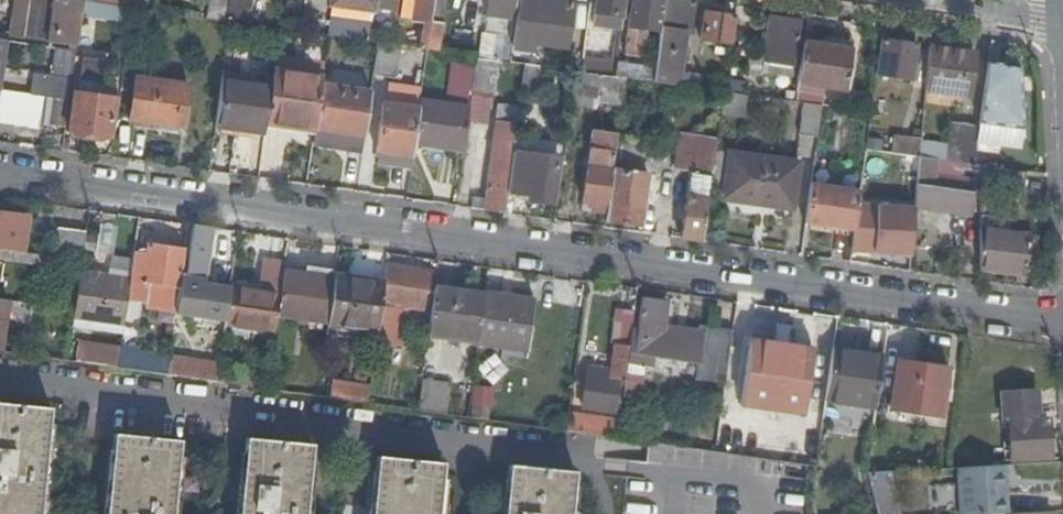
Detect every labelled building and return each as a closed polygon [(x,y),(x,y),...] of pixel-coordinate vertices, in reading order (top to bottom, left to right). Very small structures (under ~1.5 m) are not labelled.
[(34,0),(16,0),(11,35),(29,37),(34,0)] [(83,0),(34,0),(29,37),(77,44),(83,0)] [(221,0),(208,0),(205,14),(218,16),(221,0)] [(246,23),(249,0),(228,0),(225,20),(231,21),(246,23)] [(333,4),(372,10),(373,5),(374,0),(332,0),(332,4),(333,4)] [(373,5),(382,7),(397,9),(398,0),(374,0),(373,5)] [(401,17),(414,19),(416,0),(404,0),(401,17)] [(439,51),(447,0),(416,0),(414,19),(426,21),(422,49),(429,50),(439,51)] [(516,0),(489,0),(485,30),(512,33),(516,0)] [(538,0),(523,0),(517,46),(537,49),(537,43),(569,47),(575,5),(538,0)] [(622,33),(627,0),(597,0),(592,29),(622,33)] [(665,0),(633,0),(626,54),(642,56),(644,43),(640,43),(642,27),(661,30),(665,0)] [(685,86),(687,74),(682,73),(688,33),(693,33),(697,3),(674,0),(665,0),(661,30),(655,72),(654,82),(685,86)] [(331,16),(371,21),(372,14),(372,10),(333,4),(331,16)] [(372,10),(372,14),(381,15),(382,7),(373,5),(372,10)] [(730,43),(734,15),(706,11),(701,39),(730,43)] [(771,63),(794,67),(795,67),(802,18),(773,14),(765,62),(771,63)] [(330,35),(368,41),(369,31),(371,21),(331,16),(328,35),(330,35)] [(368,41),(380,42),(384,43),(386,33),(369,31),(368,41)] [(9,40),(0,39),(0,89),(2,90),(9,40)] [(913,72),(918,45),(883,40),(878,75),(918,81),(919,73),(913,72)] [(395,79),(400,46),(397,45),(384,43),(380,42),(374,76),(395,79)] [(853,51),(805,42),(799,81),(825,85),(848,88),(853,51)] [(968,52),(929,47),(925,91),(962,96),(965,80),(971,81),(974,58),(967,57),(968,52)] [(323,79),(326,62),(276,54),(274,72),(323,79)] [(493,100),(499,60),(478,57),(472,96),(493,100)] [(583,72),(616,76),(618,63),(585,57),(583,72)] [(1018,66),(987,62),(979,135),(975,165),(982,166),(985,166),(989,144),(1019,148),(1022,129),(1018,66)] [(793,76),(794,67),(771,63),(770,73),(793,76)] [(526,64),(520,105),(534,107),(539,66),(526,64)] [(626,78),(654,82),(655,72),(622,68),(621,77),(626,78)] [(703,88),(724,91),(726,73),(705,70),(703,88)] [(623,103),(626,78),(621,77),(616,76),(583,72),(576,71),(572,102),(594,105),(598,99),(623,103)] [(316,128),(322,85),(323,79),(274,72),(272,84),(267,121),(316,128)] [(69,100),(72,78),(34,73),(30,94),(42,95),(69,100)] [(189,84),(137,77),(132,119),(184,126),(189,84)] [(267,121),(272,84),(223,77),(216,125),(248,130),(247,133),(265,135),(267,121)] [(965,80),(962,96),(969,97),(971,81),(965,80)] [(78,93),(114,98),(116,86),(79,81),(78,93)] [(825,85),(799,81),(797,91),(823,96),(825,85)] [(366,135),(372,92),(322,85),(316,128),(314,143),(336,147),(339,131),(366,135)] [(2,90),(0,89),(0,113),(16,116),(20,92),(2,90)] [(42,95),(30,94),(20,92),(16,116),(38,119),(42,95)] [(109,136),(114,98),(78,93),(75,93),(70,131),(109,136)] [(38,119),(66,123),(69,100),(42,95),(38,119)] [(415,143),(464,150),(471,107),(422,100),(420,109),(415,143)] [(818,136),(822,106),(801,102),(797,133),(818,136)] [(413,156),(415,143),(420,109),(385,104),(378,151),(413,156)] [(184,126),(134,119),(133,126),(183,133),(184,126)] [(508,190),(516,137),(518,124),(497,120),(485,198),(483,210),(505,213),(507,197),(508,190)] [(617,142),(618,134),(594,130),(583,201),(592,203),(591,210),(607,213),(613,170),(614,158),(617,142)] [(363,151),(366,135),(339,131),(336,147),(363,151)] [(951,161),(975,165),(979,135),(954,132),(951,161)] [(642,137),(618,134),(617,142),(641,145),(642,137)] [(715,149),(717,139),(682,134),(676,169),(691,171),(682,238),(702,241),(709,190),(715,149)] [(939,157),(941,142),(891,135),(889,150),(939,157)] [(557,204),(566,144),(516,137),(508,190),(529,193),(528,200),(557,204)] [(641,145),(617,142),(614,158),(662,165),(665,148),(641,145)] [(724,150),(715,149),(709,190),(717,191),(724,150)] [(802,161),(730,151),(722,200),(758,205),(759,201),(794,206),(802,161)] [(911,164),(912,156),(897,154),(896,162),(911,164)] [(920,157),(916,209),(973,216),(975,193),(954,190),(955,182),(936,179),(939,160),(920,157)] [(1028,192),(1031,173),(1000,168),(997,188),(1028,192)] [(607,213),(605,221),(641,226),(649,175),(613,170),(607,213)] [(997,192),(997,188),(997,174),(983,174),(984,192),(997,192)] [(855,229),(861,192),(811,184),(805,222),(855,229)] [(507,197),(528,200),(529,193),(508,190),(507,197)] [(483,210),(485,198),(473,197),(471,208),(483,210)] [(592,203),(583,201),(582,209),(591,210),(592,203)] [(912,257),(916,209),(879,207),(876,253),(912,257)] [(23,251),(28,217),(0,213),(0,248),(23,251)] [(981,215),(981,231),(1009,233),(1011,218),(981,215)] [(213,227),(193,224),(187,275),(206,278),(213,227)] [(83,260),(87,230),(60,226),(55,256),(83,260)] [(981,231),(979,266),(1026,272),(1027,260),(1028,251),(1034,251),(1036,237),(1009,233),(981,231)] [(148,253),(135,252),(131,280),(128,299),(146,302),(147,293),(173,296),(172,300),(177,301),(185,249),(149,243),(148,253)] [(259,285),(233,281),(232,287),(227,320),(226,326),(276,331),(278,317),(284,270),(287,249),(265,247),(259,285)] [(0,248),(0,257),(46,263),(47,255),(23,251),(0,248)] [(306,273),(284,270),(278,317),(329,325),(329,321),(335,275),(336,272),(307,267),(306,273)] [(385,301),(382,301),(378,328),(377,339),(383,340),(394,342),(400,303),(426,307),(430,273),(390,268),(385,301)] [(131,280),(82,271),(76,310),(75,319),(124,326),(128,299),(131,280)] [(187,275),(183,275),(178,307),(201,311),(204,284),(205,284),(206,278),(187,275)] [(385,283),(335,275),(329,321),(378,328),(382,301),(385,283)] [(204,284),(201,311),(201,316),(227,320),(232,287),(205,284),(204,284)] [(486,292),(436,285),(429,333),(479,340),(486,292)] [(504,295),(486,292),(479,340),(529,347),(536,300),(533,300),(532,305),(504,301),(504,295)] [(625,381),(623,396),(640,398),(643,376),(650,377),(653,356),(698,362),(696,377),(725,381),(734,330),(699,324),(698,331),(664,324),(667,300),(643,296),(638,330),(633,329),(631,344),(630,347),(625,381)] [(1,352),(8,301),(0,300),(0,352),(1,352)] [(633,329),(635,311),(619,309),(614,341),(631,344),(633,329)] [(753,335),(753,341),(815,349),(815,344),(753,335)] [(382,346),(383,340),(377,339),(375,359),(387,361),(389,347),(382,346)] [(815,349),(753,341),(744,402),(806,410),(815,349)] [(79,343),(76,362),(118,368),(121,351),(121,348),(79,343)] [(835,343),(834,349),(884,356),(884,350),(835,343)] [(625,381),(630,347),(614,345),(609,377),(587,374),(582,407),(615,411),(620,380),(625,381)] [(884,356),(834,349),(827,399),(877,406),(884,356)] [(121,351),(118,368),(169,375),(171,358),(121,351)] [(221,364),(171,357),(171,358),(169,375),(218,382),(220,367),(221,364)] [(898,359),(896,371),(892,408),(942,415),(949,367),(898,359)] [(220,367),(218,382),(268,389),(270,373),(220,367)] [(892,408),(896,371),(883,369),(878,407),(892,408)] [(453,381),(425,377),(420,408),(448,412),(453,381)] [(333,381),(331,398),(368,403),(370,386),(333,381)] [(469,386),(468,411),(491,411),(491,386),(469,386)] [(1037,389),(1004,392),(1006,421),(1009,422),(1012,460),(1052,457),(1049,418),(1040,419),(1037,389)] [(806,410),(744,402),(744,407),(805,416),(806,410)] [(51,409),(0,403),(0,513),(40,513),(51,409)] [(620,421),(570,414),(567,431),(618,438),(619,423),(620,421)] [(619,423),(618,438),(632,440),(635,424),(619,423)] [(114,435),(106,513),(172,513),(179,442),(114,435)] [(247,438),(239,513),(305,513),(312,445),(247,438)] [(717,452),(650,442),(648,462),(630,460),(625,513),(808,513),(808,471),(808,464),(717,452)] [(444,464),(378,456),(372,513),(439,513),(444,464)] [(959,467),(962,513),(1009,513),(1007,465),(959,467)] [(510,466),(504,513),(570,513),(575,473),(510,466)] [(888,471),(867,472),(867,474),(872,495),(893,493),(888,471)]
